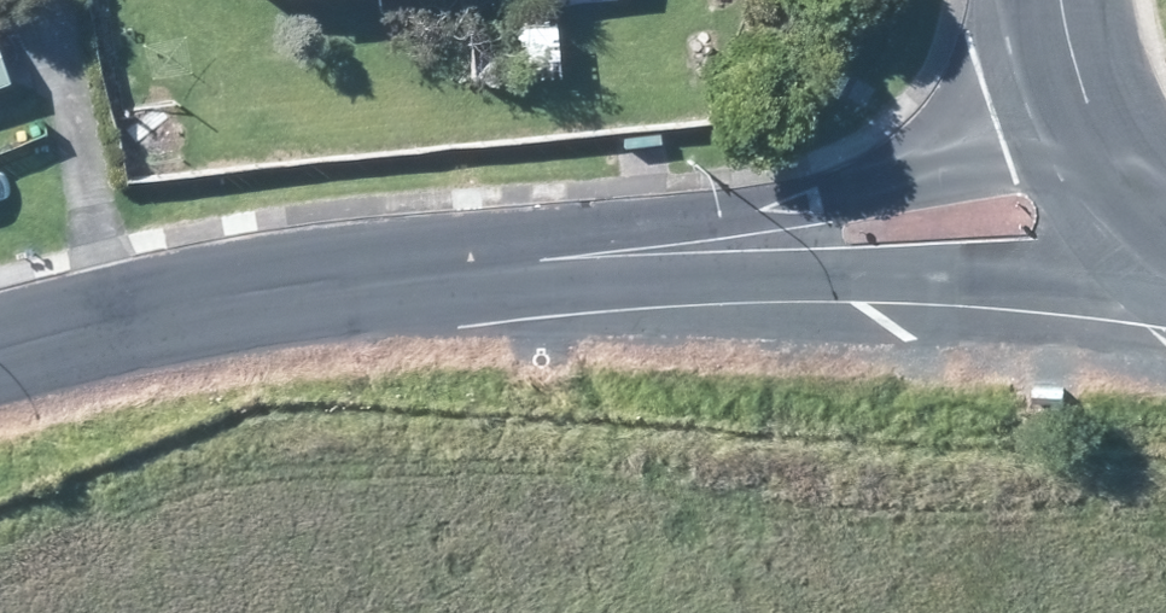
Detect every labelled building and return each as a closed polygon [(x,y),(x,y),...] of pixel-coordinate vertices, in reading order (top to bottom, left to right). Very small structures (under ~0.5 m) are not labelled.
[(559,77),(554,17),(523,18),(528,79),(559,77)]
